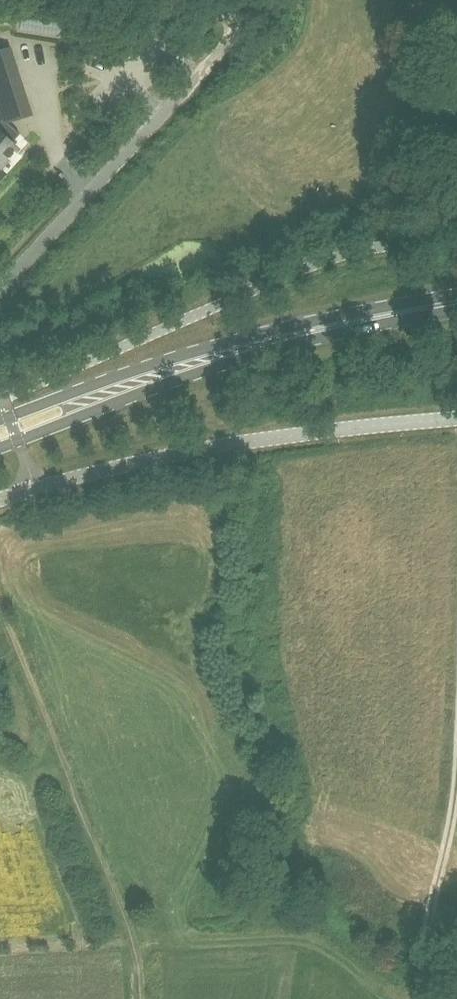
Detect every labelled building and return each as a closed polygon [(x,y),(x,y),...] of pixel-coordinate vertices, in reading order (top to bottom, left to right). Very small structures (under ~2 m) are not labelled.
[(0,51),(0,72),(15,67),(9,48),(0,51)] [(5,162),(4,161),(7,158),(8,159),(9,158),(8,156),(12,151),(13,152),(14,151),(13,151),(15,149),(10,145),(20,134),(7,123),(30,115),(25,100),(0,108),(0,118),(0,119),(0,120),(0,167),(5,162)]
